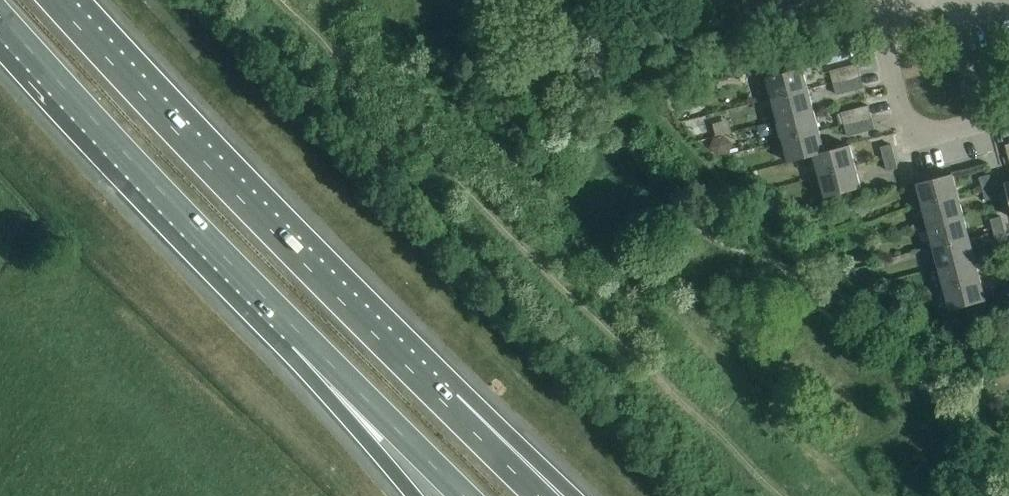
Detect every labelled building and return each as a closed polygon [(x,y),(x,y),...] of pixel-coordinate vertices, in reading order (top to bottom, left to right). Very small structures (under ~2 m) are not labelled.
[(830,72),(833,84),(861,77),(858,65),(830,72)] [(767,79),(772,100),(808,90),(803,69),(767,79)] [(861,77),(833,84),(837,96),(864,89),(861,77)] [(772,100),(778,121),(814,112),(808,90),(772,100)] [(841,114),(845,126),(872,119),(869,107),(841,114)] [(778,121),(783,142),(819,133),(814,112),(778,121)] [(872,119),(845,126),(848,137),(875,130),(872,119)] [(789,163),(814,157),(814,156),(825,153),(819,133),(783,142),(789,163)] [(814,157),(819,178),(856,168),(850,146),(825,153),(814,156),(814,157)] [(881,149),(884,160),(895,157),(891,146),(881,149)] [(895,157),(884,160),(887,172),(898,169),(895,157)] [(856,168),(819,178),(825,199),(861,189),(856,168)] [(916,185),(922,206),(958,197),(953,175),(916,185)] [(980,179),(983,190),(993,188),(990,176),(980,179)] [(993,188),(983,190),(986,202),(996,199),(993,188)] [(922,206),(928,227),(964,218),(958,197),(922,206)] [(928,227),(933,248),(969,238),(964,218),(928,227)] [(991,221),(994,232),(1004,230),(1001,218),(991,221)] [(1004,230),(994,232),(997,244),(1007,241),(1004,230)] [(933,248),(939,269),(975,259),(969,238),(933,248)] [(939,269),(944,290),(980,280),(975,259),(939,269)] [(980,280),(944,290),(950,311),(986,302),(980,280)]
